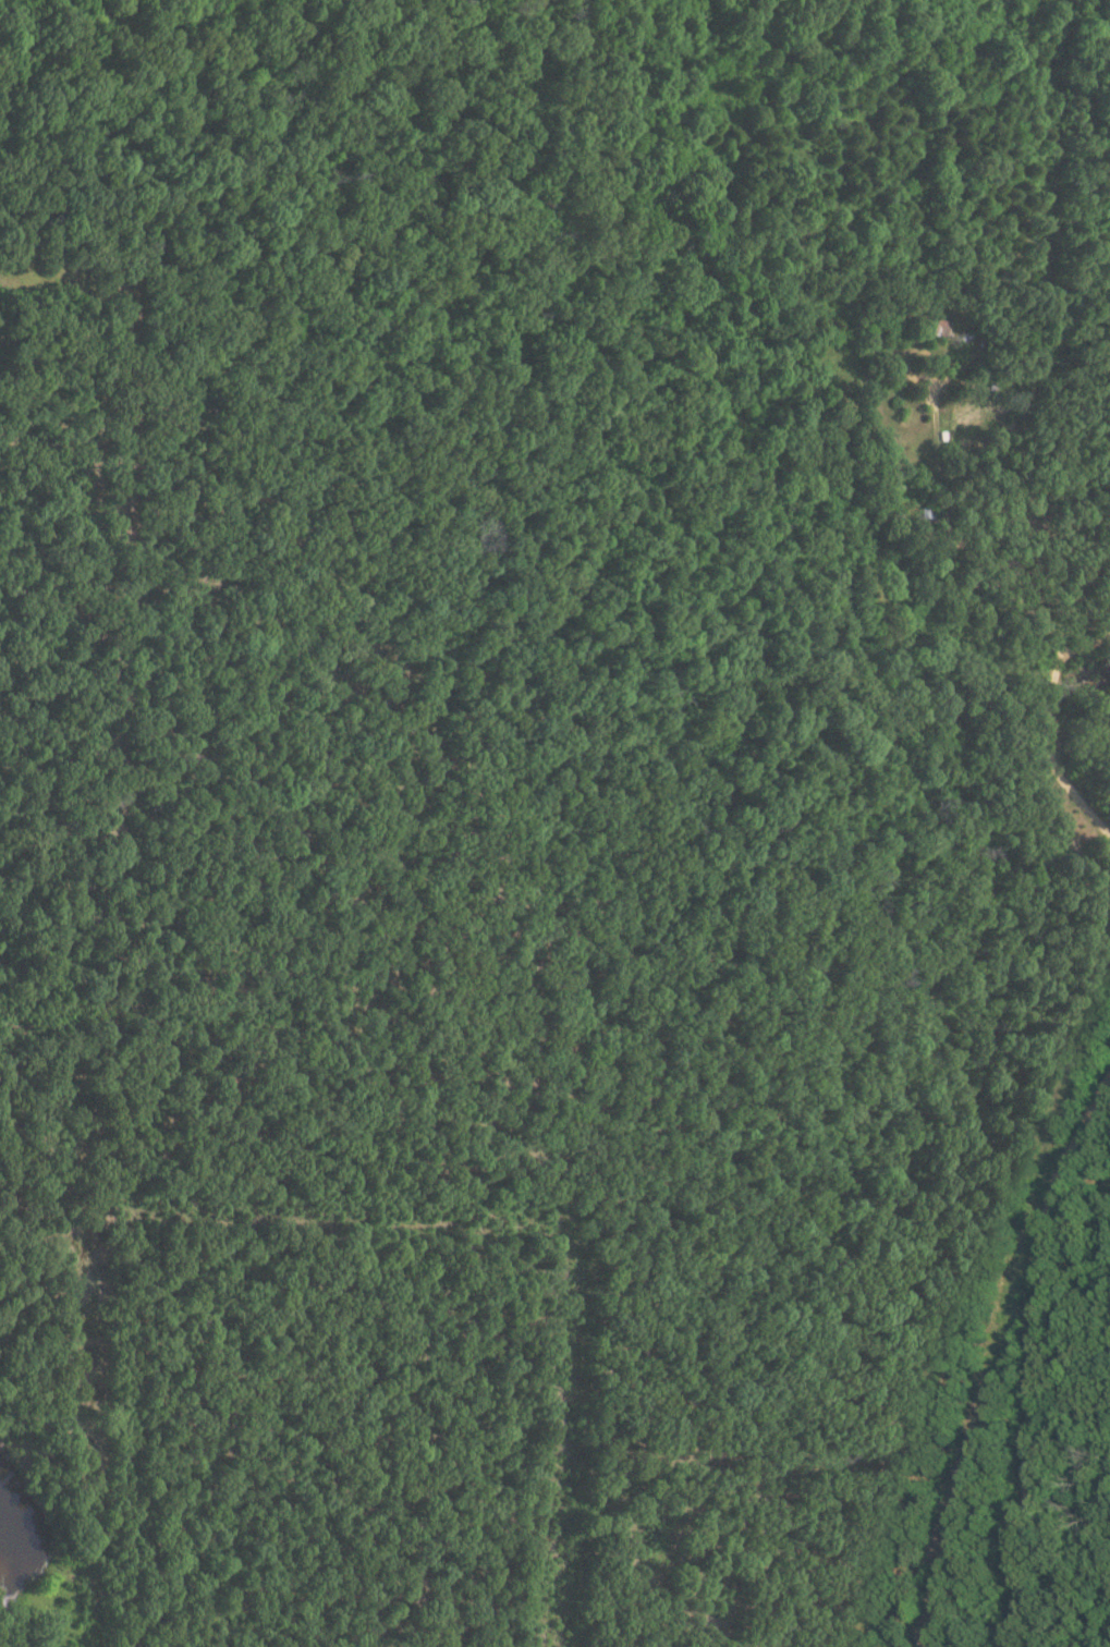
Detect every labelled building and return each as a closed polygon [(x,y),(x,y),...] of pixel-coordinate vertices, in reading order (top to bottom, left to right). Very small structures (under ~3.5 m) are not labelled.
[(938,521),(935,508),(909,515),(912,527),(938,521)]
